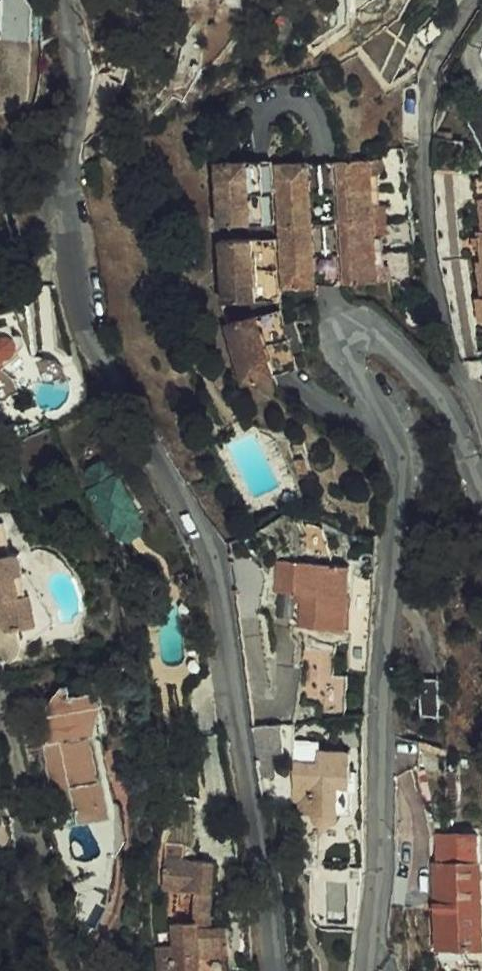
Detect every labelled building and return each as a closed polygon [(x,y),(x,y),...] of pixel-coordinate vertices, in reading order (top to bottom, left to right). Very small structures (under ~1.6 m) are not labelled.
[(450,134),(454,146),(481,149),(481,148),(481,133),(477,121),(481,119),(481,68),(459,79),(467,99),(444,108),(446,121),(450,134)] [(351,162),(348,148),(334,150),(337,165),(351,162)] [(353,256),(347,224),(342,194),(337,165),(334,150),(301,155),(322,276),(355,270),(353,256)] [(318,279),(296,156),(271,160),(292,283),(318,279)] [(256,289),(292,283),(271,160),(235,166),(256,289)] [(229,164),(205,168),(217,229),(240,225),(229,164)] [(455,253),(464,287),(458,288),(465,311),(479,306),(481,312),(481,196),(476,197),(465,164),(439,171),(445,193),(449,191),(458,222),(452,223),(460,251),(455,253)] [(217,229),(205,168),(172,174),(184,235),(217,229)] [(356,192),(342,194),(347,224),(361,222),(356,192)] [(243,241),(220,245),(231,306),(254,301),(243,241)] [(186,251),(197,313),(231,306),(220,245),(186,251)] [(367,254),(353,256),(355,270),(369,267),(367,254)] [(256,313),(232,321),(253,380),(278,370),(256,313)] [(201,332),(223,391),(253,380),(232,321),(201,332)] [(158,364),(165,361),(159,346),(151,349),(158,364)] [(310,470),(304,456),(295,460),(301,474),(310,470)] [(266,577),(284,578),(283,605),(293,605),(293,612),(336,615),(341,549),(269,544),(266,577)] [(5,600),(2,577),(10,577),(8,556),(0,556),(0,633),(18,631),(15,599),(5,600)] [(421,714),(439,714),(439,679),(421,679),(421,714)] [(42,800),(44,813),(89,803),(88,786),(80,780),(74,755),(67,756),(61,728),(73,725),(63,685),(36,692),(32,694),(28,697),(25,700),(23,704),(21,708),(20,713),(20,718),(20,720),(32,766),(30,767),(39,801),(42,800)] [(291,783),(291,803),(298,803),(298,804),(298,807),(300,809),(302,812),(305,813),(308,814),(311,814),(314,813),(316,811),(322,804),(324,772),(335,773),(337,737),(303,736),(303,748),(279,747),(278,768),(286,768),(285,782),(291,783)] [(169,960),(181,963),(181,943),(213,941),(212,914),(197,915),(195,890),(201,851),(171,853),(170,836),(180,836),(179,790),(150,789),(151,837),(142,837),(143,884),(177,883),(178,910),(154,910),(155,937),(137,938),(139,970),(167,970),(169,960)] [(443,957),(445,936),(462,938),(466,855),(448,853),(449,827),(421,826),(417,934),(419,934),(419,951),(418,956),(443,957)] [(343,878),(319,879),(320,923),(344,923),(343,878)] [(181,963),(169,960),(167,970),(180,970),(181,963)]
